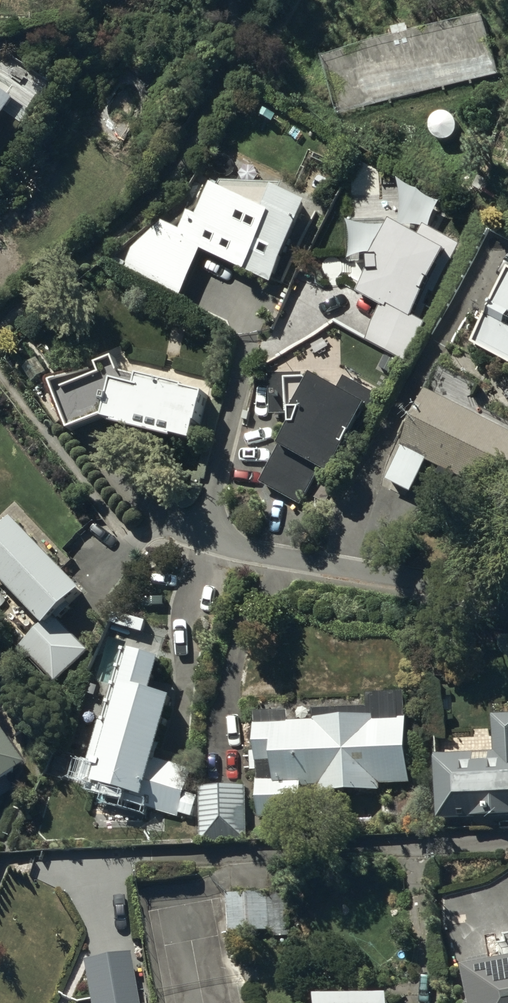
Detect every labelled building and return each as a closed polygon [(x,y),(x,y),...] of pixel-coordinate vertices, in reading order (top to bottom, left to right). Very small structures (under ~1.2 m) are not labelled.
[(397,42),(324,60),(337,113),(500,73),(487,19),(413,37),(411,26),(394,30),(397,42)] [(13,106),(8,103),(15,93),(0,82),(0,125),(13,106)] [(434,135),(436,139),(439,141),(443,143),(447,143),(451,142),(455,140),(457,136),(458,132),(458,128),(457,125),(454,121),(451,119),(447,118),(443,119),(439,120),(436,123),(434,127),(433,131),(434,135)] [(182,295),(205,248),(274,280),(276,276),(283,279),(335,169),(314,160),(299,192),(279,182),(216,180),(201,212),(194,209),(185,227),(167,218),(135,246),(126,263),(182,295)] [(421,231),(395,218),(392,225),(389,225),(389,223),(385,223),(385,221),(351,221),(352,261),(372,261),(372,270),(361,292),(383,303),(365,338),(405,359),(426,320),(421,317),(427,306),(432,309),(447,280),(443,278),(463,242),(426,222),(421,231)] [(476,341),(507,359),(507,277),(476,341)] [(54,381),(72,427),(108,414),(108,415),(119,418),(118,420),(178,435),(179,432),(198,437),(199,431),(204,432),(210,405),(209,405),(212,393),(209,393),(210,389),(190,384),(190,382),(144,371),(143,375),(122,370),(117,355),(98,362),(92,370),(90,367),(56,377),(54,381)] [(294,414),(294,421),(262,481),(301,502),(321,464),(333,471),(351,436),(355,438),(365,420),(362,419),(369,406),(372,408),(381,391),(348,374),(342,384),(316,370),(312,378),(307,374),(306,372),(272,372),(273,414),(294,414)] [(431,388),(388,479),(414,492),(430,459),(443,465),(441,471),(455,478),(457,473),(500,495),(507,480),(507,426),(431,388)] [(16,515),(1,531),(3,533),(0,536),(0,571),(46,619),(18,647),(54,684),(91,648),(58,614),(86,587),(16,515)] [(99,779),(95,790),(178,816),(180,811),(192,815),(196,802),(184,798),(186,791),(180,789),(187,766),(158,757),(178,694),(156,687),(166,656),(158,653),(163,638),(144,632),(148,619),(116,609),(112,622),(140,631),(133,655),(124,652),(103,719),(101,719),(88,758),(101,762),(96,778),(99,779)] [(260,768),(260,817),(306,818),(307,796),(324,797),(324,790),(382,790),(382,784),(410,784),(410,715),(406,715),(406,690),(373,690),(373,708),(315,708),(315,719),(291,719),(291,710),(258,709),(258,750),(254,750),(254,768),(260,768)] [(442,757),(443,815),(507,813),(507,715),(499,716),(499,756),(442,757)] [(12,788),(4,776),(23,764),(0,730),(0,797),(12,788)] [(249,841),(248,784),(201,784),(202,841),(249,841)] [(263,890),(227,892),(229,932),(265,931),(263,890)] [(501,941),(503,955),(495,957),(495,954),(473,958),(474,962),(467,963),(473,997),(470,1002),(507,1002),(507,940),(501,941)] [(83,960),(91,1002),(140,1002),(130,952),(83,960)] [(322,992),(322,1002),(393,1002),(392,990),(322,992)]
